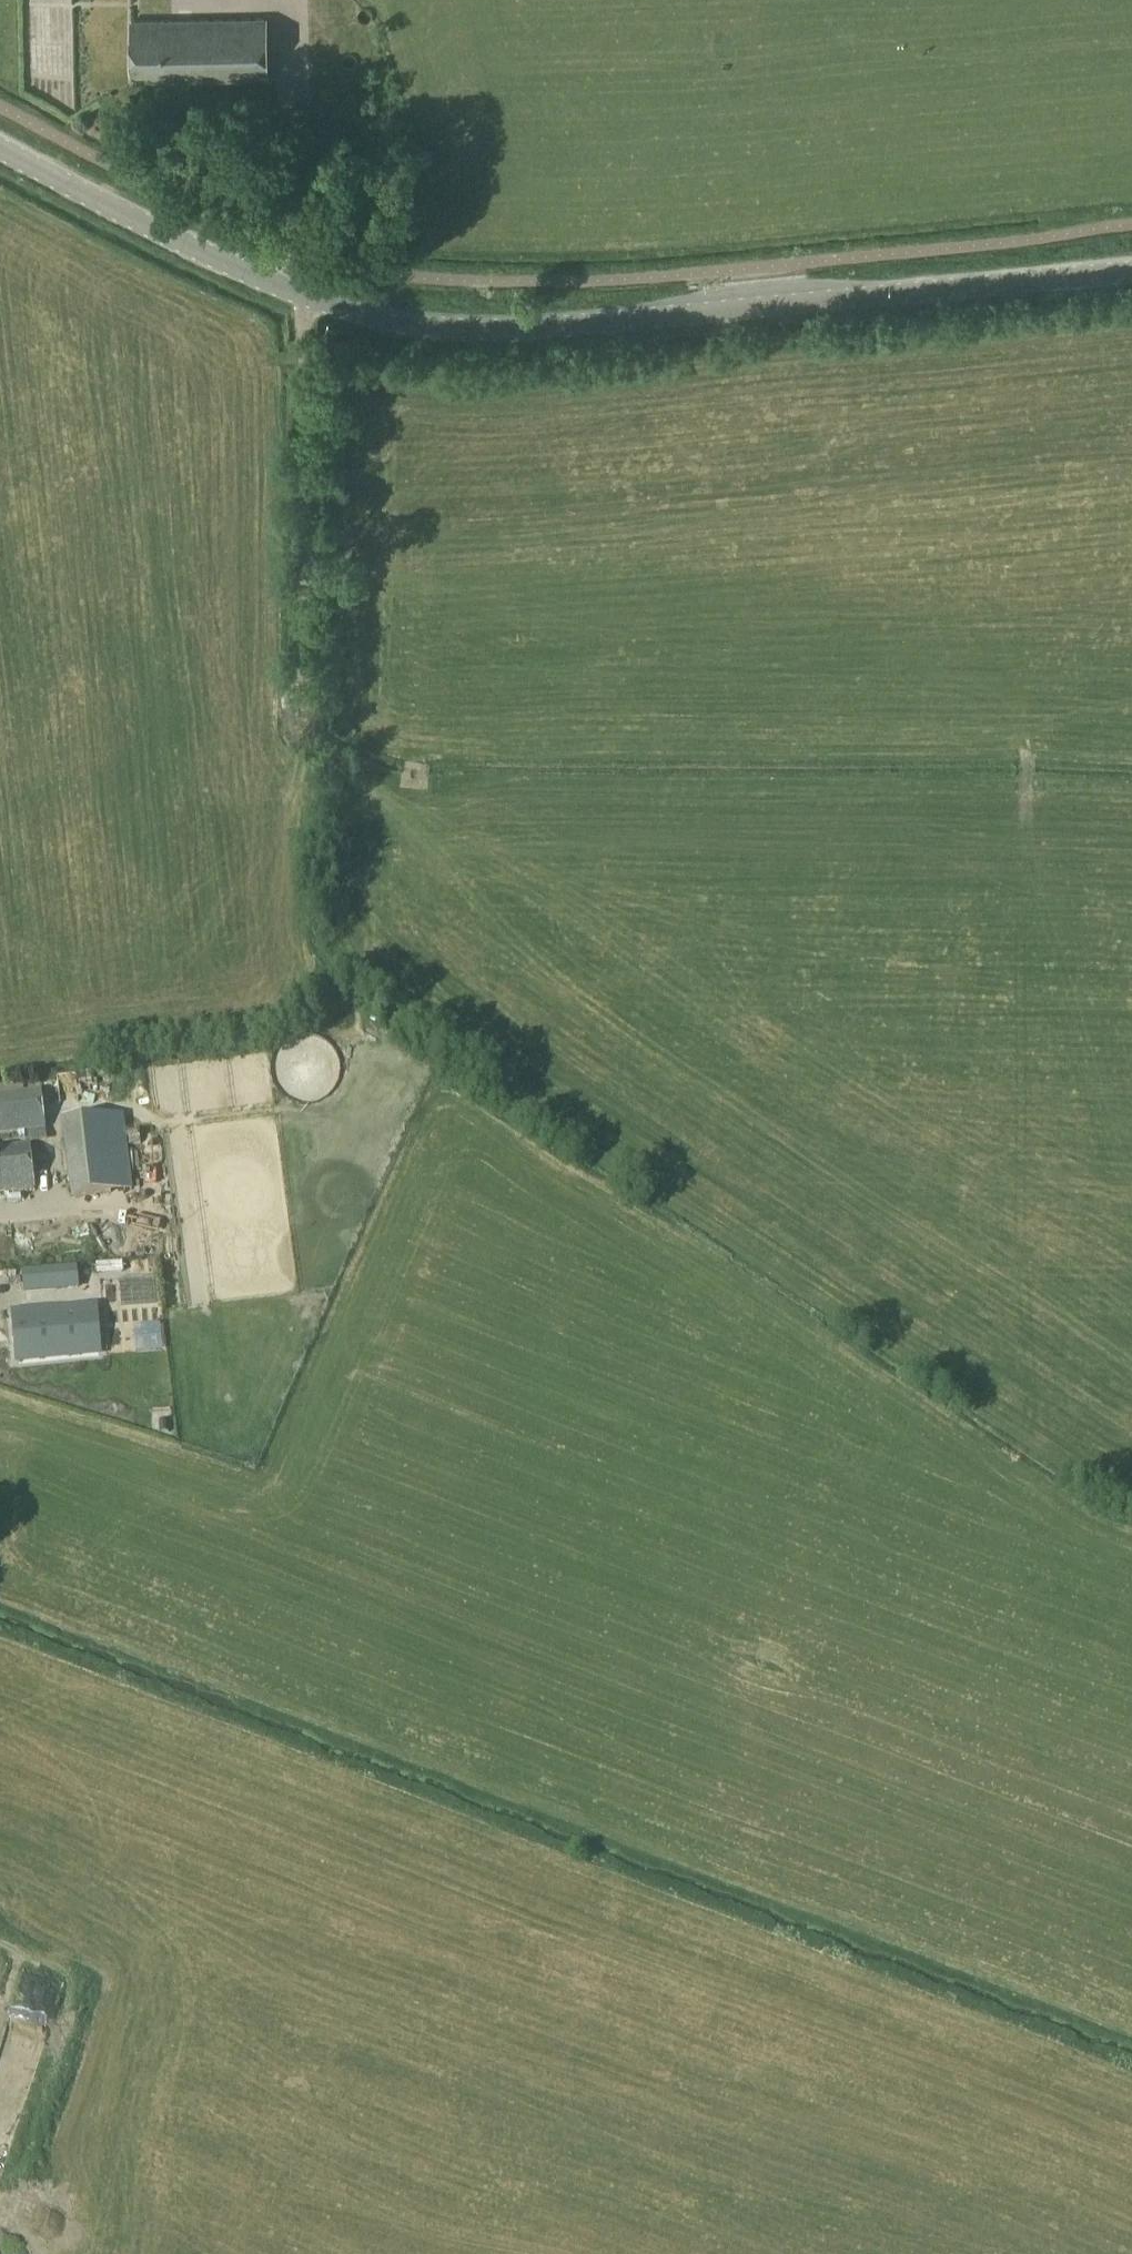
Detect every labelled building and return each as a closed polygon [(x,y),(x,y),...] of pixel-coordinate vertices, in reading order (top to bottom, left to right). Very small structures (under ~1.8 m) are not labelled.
[(130,36),(131,63),(132,63),(132,80),(265,79),(265,19),(131,19),(131,36),(130,36)] [(45,1132),(41,1092),(0,1097),(0,1137),(45,1132)] [(132,1192),(132,1186),(125,1130),(123,1116),(62,1124),(72,1199),(132,1192)] [(33,1191),(28,1146),(0,1149),(0,1195),(33,1191)] [(24,1295),(63,1292),(61,1269),(22,1272),(24,1295)] [(96,1316),(15,1326),(19,1358),(63,1354),(63,1357),(100,1354),(96,1316)] [(30,2044),(56,1978),(23,1966),(0,2023),(0,2032),(30,2044)]
